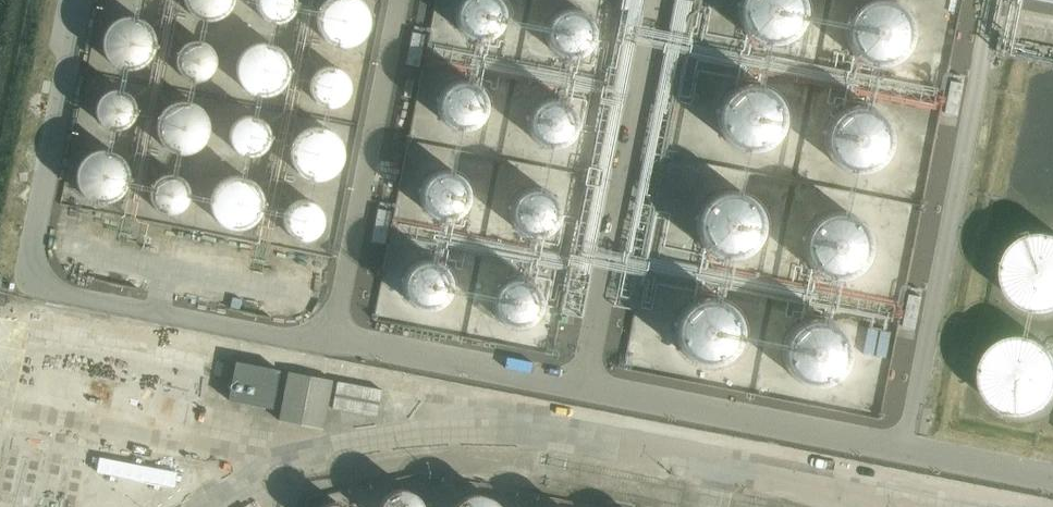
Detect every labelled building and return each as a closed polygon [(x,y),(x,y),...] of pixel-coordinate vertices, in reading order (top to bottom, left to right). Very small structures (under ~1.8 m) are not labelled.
[(186,2),(190,10),(197,16),(204,19),(213,20),(221,19),(229,15),(235,9),(239,1),(239,0),(186,0),(186,2)] [(253,5),(254,12),(257,18),(262,22),(269,25),(275,26),(282,24),(288,21),(293,16),(295,10),(296,3),(296,0),(253,0),(253,5)] [(318,4),(314,12),(313,21),(314,30),(318,38),(324,44),(332,49),(341,50),(350,49),(359,45),(365,38),(369,30),(371,21),(370,12),(366,4),(361,0),(322,0),(318,4)] [(502,3),(500,0),(460,0),(458,4),(456,10),(456,17),(457,23),(460,29),(465,34),(471,37),(477,39),(484,39),(490,37),(496,33),(501,28),(504,22),(505,16),(504,9),(502,3)] [(806,7),(805,0),(740,0),(740,2),(739,8),(739,14),(741,20),(744,26),(747,31),(752,36),(758,39),(764,41),(770,43),(776,42),(783,41),(789,39),(794,35),(798,31),(802,25),(805,19),(806,13),(806,7)] [(913,28),(912,22),(910,16),(907,11),(903,6),(897,2),(894,0),(866,0),(861,3),(856,7),(852,11),(849,17),(847,23),(846,30),(846,36),(848,42),(851,48),(854,53),(859,57),(865,61),(871,63),(877,64),(883,64),(890,63),(896,60),(901,57),(906,52),(909,47),(912,41),(913,35),(913,28)] [(594,26),(592,20),(588,15),(583,11),(576,8),(570,7),(563,8),(557,11),(552,15),(548,21),(546,27),(546,34),(547,41),(551,46),(555,51),(561,55),(568,56),(574,56),(581,54),(586,51),(591,46),(594,40),(595,33),(594,26)] [(130,14),(121,16),(113,20),(107,26),(103,34),(102,43),(103,52),(107,60),(114,66),(122,70),(130,71),(139,70),(147,66),(153,59),(157,51),(159,43),(157,34),(153,26),(147,20),(139,16),(130,14)] [(188,41),(182,45),(178,50),(175,56),(175,63),(176,69),(180,75),(185,79),(191,82),(198,83),(204,81),(210,78),(215,73),(217,66),(218,60),(216,53),(213,47),(208,43),(202,40),(195,40),(188,41)] [(262,42),(253,43),(246,48),(241,54),(237,62),(236,70),(238,78),(242,86),(249,91),(256,95),(265,95),(273,94),(280,89),(286,83),(289,75),(290,67),(288,59),(284,51),(278,46),(270,42),(262,42)] [(321,66),(315,70),(311,75),(308,81),(308,88),(309,94),(313,100),(318,105),(324,107),(331,108),(337,106),(343,103),(347,98),(350,92),(351,85),(349,78),(346,73),(341,68),(334,65),(328,65),(321,66)] [(486,98),(484,92),(480,87),(474,83),(468,80),(462,79),(455,80),(449,83),(444,88),(440,93),(438,100),(438,106),(439,113),(442,119),(447,123),(453,127),(459,128),(466,128),(472,126),(478,123),(483,118),(486,112),(487,105),(486,98)] [(785,121),(785,114),(784,108),(782,102),(778,96),(774,92),(769,88),(763,85),(757,83),(751,83),(744,83),(738,85),(732,88),(727,92),(723,97),(720,103),(718,109),(717,115),(718,122),(719,128),(722,134),(726,139),(731,143),(736,147),(742,149),(748,150),(755,150),(761,149),(767,146),(772,143),(777,138),(781,133),(783,127),(785,121)] [(108,91),(102,94),(98,99),(95,105),(95,112),(96,119),(100,124),(105,129),(111,131),(118,132),(124,131),(130,127),(134,122),(137,116),(138,109),(136,103),(133,97),(128,92),(121,90),(115,89),(108,91)] [(577,117),(574,110),(570,105),(565,101),(559,98),(552,98),(545,99),(539,101),(534,106),(530,111),(528,118),(528,124),(530,131),(533,137),(537,142),(543,145),(550,147),(556,146),(563,144),(569,141),(573,136),(576,130),(577,123),(577,117)] [(182,101),(173,103),(166,107),(160,113),(156,121),(155,130),(157,138),(161,146),(167,151),(175,155),(183,156),(192,155),(199,151),(205,144),(209,137),(210,128),(209,120),(205,112),(198,106),(190,103),(182,101)] [(892,141),(892,135),(891,129),(889,123),(886,117),(881,112),(876,108),(870,106),(864,104),(858,103),(851,104),(845,106),(840,109),(835,113),(830,118),(827,124),(825,130),(825,136),(825,142),(827,149),(829,154),(833,160),(838,164),(843,167),(849,170),(856,171),(862,171),(868,169),(874,167),(880,163),(884,159),(888,153),(890,148),(892,141)] [(241,116),(236,120),(231,125),(229,131),(228,138),(230,144),(233,150),(238,154),(244,157),(251,158),(258,156),(263,153),(268,148),(270,141),(271,135),(270,128),(266,122),(261,118),(255,115),(248,115),(241,116)] [(316,126),(308,127),(300,131),(294,138),(290,145),(289,154),(291,162),(295,170),(301,176),(309,179),(317,181),(326,179),(334,175),(339,169),(343,161),(344,152),(343,144),(339,136),(332,131),(325,127),(316,126)] [(101,148),(92,150),(85,155),(79,162),(75,170),(74,179),(76,188),(81,196),(88,201),(96,205),(105,206),(114,204),(122,199),(128,192),(131,184),(132,175),(130,166),(125,158),(119,152),(110,149),(101,148)] [(469,188),(467,182),(463,177),(457,172),(451,170),(444,169),(438,170),(432,173),(426,177),(423,183),(421,189),(420,196),(422,203),(425,208),(430,213),(436,216),(442,218),(449,218),(455,216),(461,212),(465,207),(468,201),(470,195),(469,188)] [(172,172),(165,173),(159,175),(154,180),(151,185),(150,192),(150,198),(153,204),(157,209),(163,212),(169,214),(175,213),(181,211),(186,206),(190,201),(191,195),(191,188),(188,182),(184,177),(178,174),(172,172)] [(241,177),(232,177),(225,180),(218,185),(214,192),(212,200),(212,208),(215,216),(220,222),(227,227),(235,229),(243,228),(251,225),(257,220),(262,213),(264,206),(263,197),(260,190),(255,183),(249,179),(241,177)] [(559,206),(556,200),(552,195),(547,191),(541,188),(534,187),(527,188),(521,191),(516,196),(512,201),(510,207),(510,214),(511,221),(515,227),(519,231),(525,235),(532,236),(538,236),(545,234),(551,231),(555,226),(558,220),(559,213),(559,206)] [(763,228),(763,221),(762,215),(760,209),(757,204),(753,199),(747,195),(742,192),(735,190),(729,190),(723,191),(716,192),(711,196),(706,200),(702,204),(699,210),(697,216),(696,222),(696,229),(698,235),(701,241),(704,246),(709,250),(715,254),(721,256),(727,257),(733,257),(740,256),(746,253),(751,250),(755,245),(759,240),(762,234),(763,228)] [(294,200),(288,203),(283,209),(280,215),(280,222),(281,229),(285,235),(290,240),(297,243),(304,243),(311,242),(317,238),(322,233),(325,226),(325,219),(324,212),(320,206),(315,202),(308,199),(301,198),(294,200)] [(871,248),(871,242),(870,235),(868,229),(865,224),(861,219),(855,215),(850,212),(844,211),(837,210),(831,211),(825,213),(819,216),(814,220),(810,225),(807,230),(805,236),(804,243),(804,249),(806,255),(809,261),(812,266),(817,271),(823,274),(829,276),(835,277),(841,277),(848,276),(854,274),(859,270),(864,265),(867,260),(870,254),(871,248)] [(1003,275),(1006,286),(1012,296),(1021,304),(1031,309),(1043,311),(1052,309),(1052,235),(1047,233),(1036,233),(1025,237),(1015,244),(1008,253),(1004,264),(1003,275)] [(452,278),(449,272),(445,266),(440,262),(434,260),(427,259),(420,260),(414,263),(409,267),(405,273),(403,279),(403,286),(404,292),(408,298),(412,303),(418,306),(425,308),(431,308),(438,306),(443,302),(448,297),(451,291),(452,285),(452,278)] [(542,294),(540,288),(536,283),(531,279),(524,276),(518,275),(511,276),(505,279),(500,284),(496,289),(494,295),(494,302),(495,309),(499,314),(503,319),(509,323),(516,324),(522,324),(529,322),(534,319),(539,314),(542,308),(543,301),(542,294)] [(743,335),(743,328),(742,322),(740,316),(737,310),(733,306),(728,302),(722,299),(716,297),(709,297),(703,297),(697,299),(691,302),(686,306),(682,311),(679,317),(677,323),(676,329),(676,336),(678,342),(681,348),(684,353),(689,357),(695,360),(701,363),(707,364),(713,364),(720,363),(726,360),(731,356),(736,352),(739,347),(742,341),(743,335)] [(850,355),(851,349),(850,342),(847,336),(844,331),(840,326),(835,322),(829,319),(823,318),(816,317),(810,318),(804,320),(798,323),(793,327),(789,332),(786,337),(784,343),(783,350),(783,356),(785,362),(788,368),(792,373),(796,378),(802,381),(808,383),(814,385),(821,384),(827,383),(833,381),(838,377),(843,373),(846,367),(849,361),(850,355)] [(193,428),(206,353),(33,323),(20,398),(193,428)] [(981,378),(984,390),(990,400),(999,407),(1009,412),(1021,414),(1032,412),(1043,407),(1051,399),(1052,395),(1052,354),(1046,346),(1037,340),(1025,336),(1014,337),(1003,340),(993,347),(986,356),(982,367),(981,378)] [(272,409),(279,371),(236,362),(228,401),(272,409)] [(731,390),(760,391),(761,378),(782,379),(782,364),(731,363),(731,390)] [(327,411),(332,381),(288,373),(279,421),(323,430),(325,422),(333,423),(335,413),(327,411)] [(338,381),(334,408),(377,417),(382,389),(338,381)] [(135,459),(136,502),(155,502),(155,468),(145,468),(145,459),(135,459)] [(378,506),(420,506),(414,494),(400,489),(385,494),(378,506)] [(77,506),(117,506),(111,492),(77,506)] [(456,506),(494,506),(491,502),(475,496),(458,503),(456,506)]
